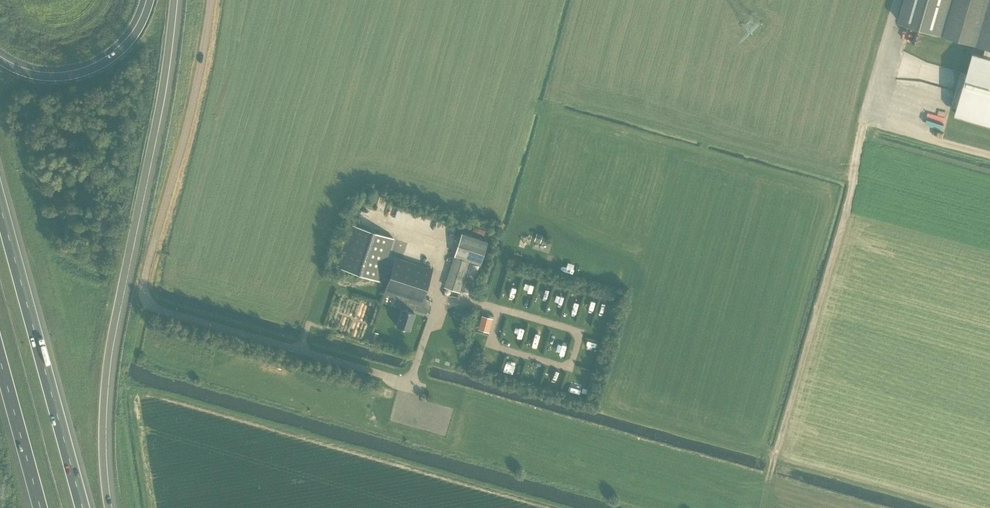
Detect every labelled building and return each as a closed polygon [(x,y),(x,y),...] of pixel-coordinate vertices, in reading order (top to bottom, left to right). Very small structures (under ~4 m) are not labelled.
[(898,21),(987,47),(984,56),(974,54),(968,73),(963,72),(952,106),(958,108),(956,115),(989,125),(989,0),(905,0),(898,21)] [(352,224),(338,268),(379,281),(380,279),(387,281),(384,293),(397,298),(395,306),(402,308),(396,326),(409,330),(415,312),(413,312),(416,304),(420,305),(423,298),(432,269),(395,257),(392,269),(384,266),(393,238),(352,224)] [(487,242),(462,233),(454,255),(480,264),(487,242)] [(459,292),(469,261),(454,256),(444,287),(459,292)] [(470,294),(480,266),(470,262),(461,291),(470,294)] [(428,308),(430,300),(423,298),(420,305),(428,308)] [(493,318),(483,315),(479,329),(489,332),(493,318)] [(379,333),(373,331),(369,343),(375,345),(379,333)]
